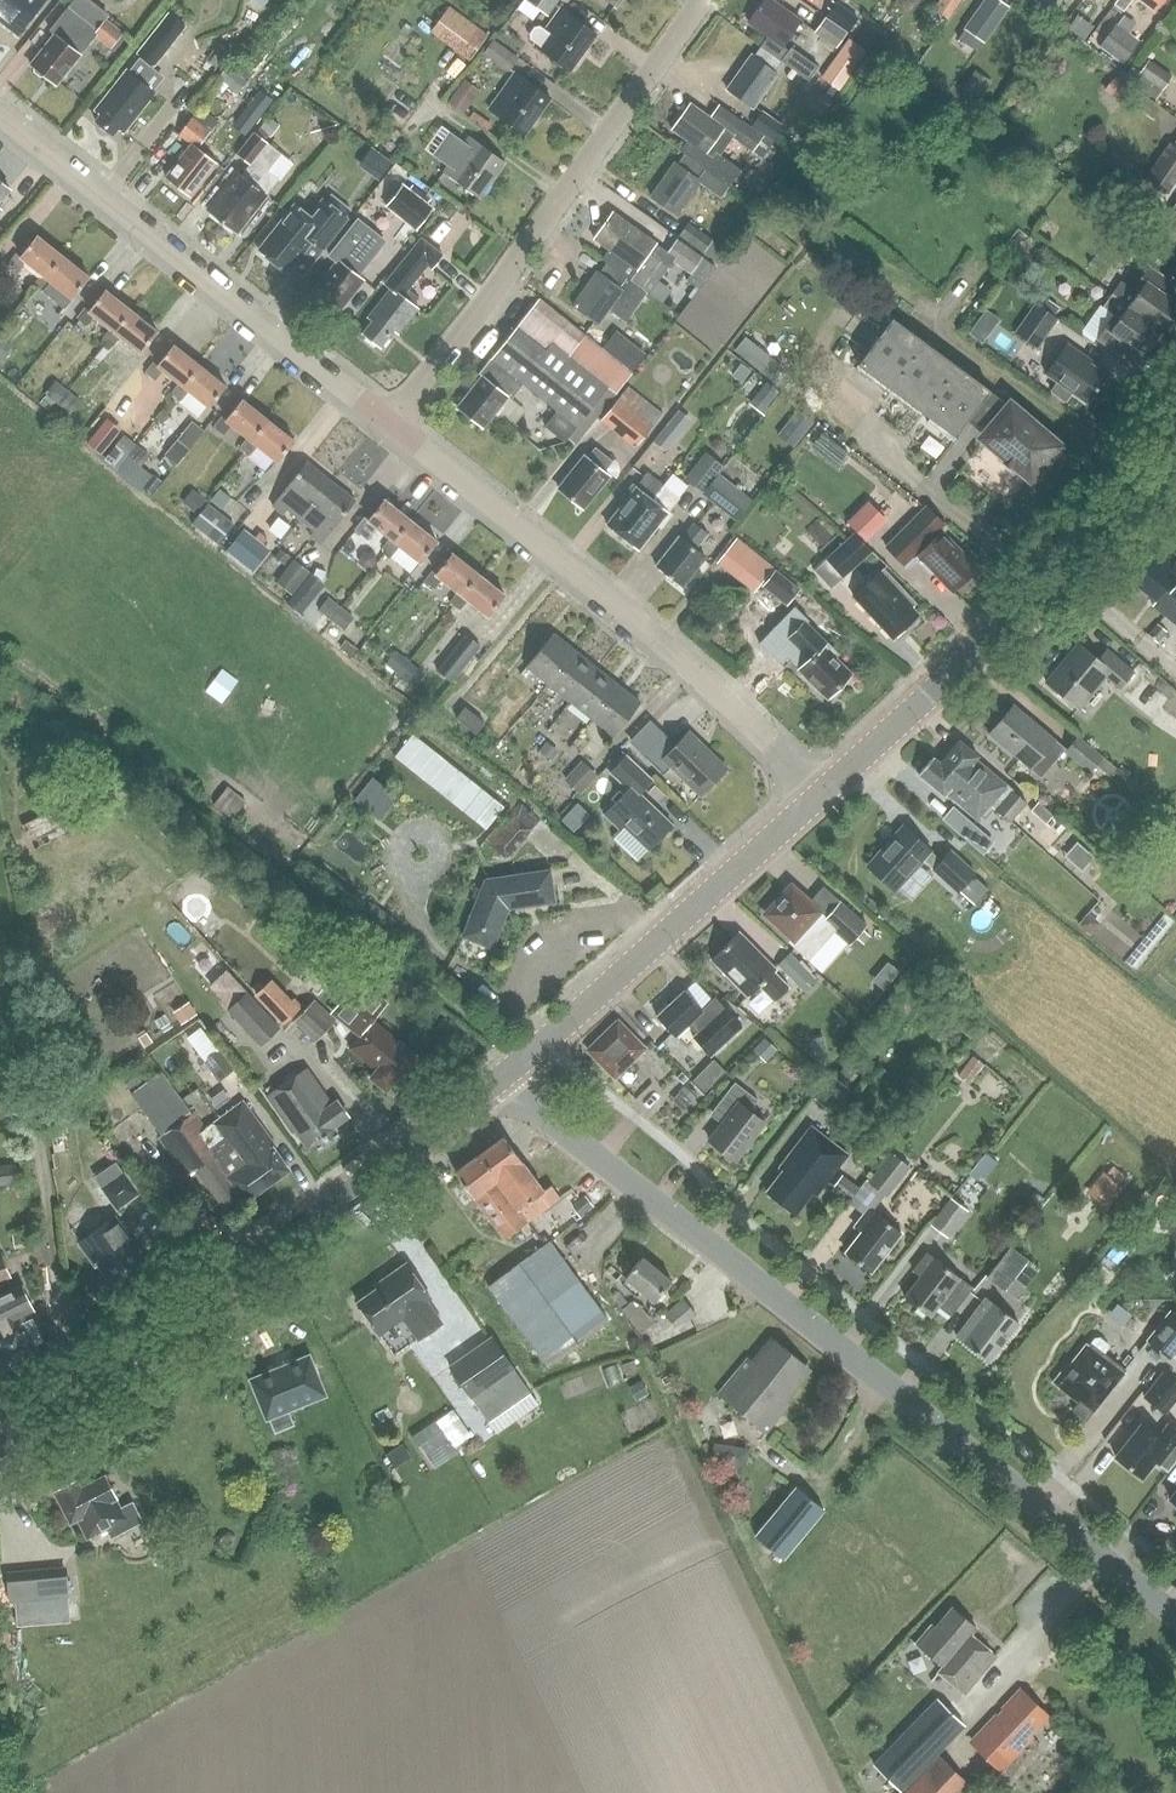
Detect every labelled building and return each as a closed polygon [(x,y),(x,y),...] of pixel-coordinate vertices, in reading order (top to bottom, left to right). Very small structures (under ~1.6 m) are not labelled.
[(45,0),(0,0),(0,22),(17,35),(45,0)] [(265,9),(272,0),(254,0),(265,9)] [(558,0),(525,0),(547,16),(558,0)] [(782,61),(807,79),(817,66),(791,48),(788,52),(781,47),(799,20),(771,0),(763,0),(747,23),(767,37),(760,48),(781,62),(782,61)] [(947,19),(961,0),(933,0),(929,6),(947,19)] [(958,40),(977,53),(983,44),(985,45),(1010,7),(1000,0),(983,0),(963,29),(965,30),(958,40)] [(1112,4),(1122,11),(1130,0),(1115,0),(1112,4)] [(1154,11),(1162,0),(1139,0),(1154,11)] [(824,17),(845,32),(856,17),(834,2),(824,17)] [(31,65),(56,86),(93,39),(109,51),(111,48),(94,35),(97,31),(68,7),(50,30),(55,34),(31,65)] [(431,33),(469,61),(488,35),(450,7),(431,33)] [(530,39),(536,43),(534,45),(569,71),(596,35),(560,9),(546,29),(541,25),(535,26),(529,34),(530,39)] [(155,67),(186,27),(166,11),(135,51),(139,55),(152,64),(155,67)] [(844,34),(823,19),(813,34),(834,48),(844,34)] [(97,31),(94,35),(111,48),(122,34),(106,20),(97,31)] [(1116,24),(1099,48),(1124,65),(1141,41),(1116,24)] [(866,51),(849,39),(837,56),(854,68),(866,51)] [(482,53),(508,71),(517,58),(491,40),(482,53)] [(974,50),(965,44),(962,49),(971,55),(974,50)] [(207,60),(217,67),(227,55),(217,47),(207,60)] [(781,62),(760,48),(753,57),(750,56),(725,91),(752,109),(776,75),(773,73),(781,62)] [(834,59),(822,75),(838,88),(851,73),(834,59)] [(1130,65),(1122,77),(1155,100),(1171,76),(1147,60),(1139,71),(1130,65)] [(236,94),(247,80),(227,64),(216,78),(236,94)] [(154,93),(127,70),(95,110),(101,115),(95,121),(112,135),(118,129),(123,133),(154,93)] [(974,72),(961,91),(979,103),(992,84),(974,72)] [(515,73),(513,76),(488,109),(524,135),(550,99),(515,73)] [(478,91),(463,79),(447,101),(463,112),(478,91)] [(232,125),(246,135),(273,100),(260,90),(232,125)] [(721,155),(733,139),(761,158),(772,142),(750,127),(718,105),(709,119),(688,104),(670,130),(686,141),(678,152),(683,155),(727,186),(739,169),(721,155)] [(216,122),(199,108),(179,134),(191,143),(165,176),(189,196),(206,174),(207,175),(217,163),(197,148),(209,132),(208,132),(216,122)] [(472,111),(468,116),(479,125),(484,119),(472,111)] [(772,142),(782,127),(760,112),(750,127),(772,142)] [(255,127),(269,138),(279,126),(265,115),(255,127)] [(449,131),(432,155),(448,166),(443,173),(478,199),(504,163),(469,137),(465,143),(449,131)] [(236,232),(265,196),(278,180),(266,170),(279,153),(252,132),(234,154),(248,164),(239,175),(236,173),(208,210),(236,232)] [(1175,182),(1175,150),(1167,144),(1145,179),(1168,194),(1175,182)] [(372,147),(363,160),(383,175),(392,162),(372,147)] [(676,216),(700,182),(720,196),(727,186),(683,155),(676,165),(674,163),(650,197),(676,216)] [(0,202),(10,190),(0,182),(0,210),(4,205),(0,202)] [(428,204),(432,200),(430,199),(413,185),(409,190),(404,185),(386,207),(416,231),(434,209),(432,207),(428,204)] [(332,196),(327,202),(324,200),(309,218),(294,206),(259,250),(287,273),(312,242),(322,250),(348,219),(346,218),(352,211),(332,196)] [(458,210),(449,202),(442,211),(451,218),(458,210)] [(606,263),(649,294),(674,261),(691,273),(687,280),(700,290),(716,268),(677,240),(667,254),(655,245),(611,213),(592,239),(608,250),(600,260),(606,264),(606,263)] [(368,281),(364,277),(388,247),(359,223),(329,261),(334,266),(312,293),(340,316),(368,281)] [(728,251),(689,223),(688,223),(679,236),(716,263),(718,264),(728,251)] [(396,238),(371,269),(383,279),(417,237),(405,227),(404,228),(400,225),(392,235),(396,238)] [(16,255),(9,264),(17,271),(25,261),(42,275),(46,278),(63,257),(37,236),(20,257),(16,255)] [(405,286),(425,263),(431,268),(441,256),(422,241),(386,285),(391,290),(369,318),(373,322),(364,334),(380,347),(393,330),(398,334),(418,308),(414,305),(419,298),(405,286)] [(42,275),(35,284),(65,309),(89,278),(63,257),(46,278),(42,275)] [(649,294),(606,263),(606,264),(599,273),(597,272),(572,306),(598,325),(608,310),(626,323),(647,293),(649,294)] [(1136,293),(1120,281),(1110,294),(1161,331),(1175,309),(1175,304),(1163,295),(1171,283),(1148,266),(1139,278),(1145,281),(1136,293)] [(93,316),(111,330),(114,333),(131,312),(105,291),(89,311),(85,309),(77,318),(86,325),(93,316)] [(1161,331),(1110,294),(1102,306),(1118,318),(1108,331),(1103,328),(1095,339),(1118,356),(1127,344),(1142,356),(1161,331)] [(539,298),(522,320),(478,375),(481,378),(457,409),(482,429),(507,397),(510,400),(523,384),(556,410),(543,426),(564,443),(568,438),(608,388),(614,393),(631,371),(601,347),(539,298)] [(1036,347),(1056,318),(1034,302),(1013,332),(1036,347)] [(985,340),(999,316),(984,307),(969,331),(985,340)] [(114,333),(111,330),(103,339),(112,346),(119,337),(140,354),(158,333),(131,312),(114,333)] [(1063,456),(1062,455),(1055,449),(1057,446),(1008,404),(989,391),(988,389),(892,319),(858,365),(930,418),(927,422),(952,441),(967,420),(986,434),(983,437),(1002,454),(999,459),(1012,470),(1016,465),(1030,478),(1032,479),(1034,480),(1036,480),(1038,480),(1041,480),(1043,479),(1045,477),(1047,476),(1052,468),(1058,468),(1059,468),(1061,467),(1063,465),(1064,464),(1064,463),(1065,462),(1065,460),(1064,459),(1064,457),(1063,456)] [(601,347),(631,371),(644,356),(613,331),(601,347)] [(2,358),(12,345),(0,336),(0,356),(2,358)] [(746,338),(735,352),(773,383),(784,369),(746,338)] [(1088,404),(1107,376),(1084,360),(1086,357),(1067,345),(1046,375),(1058,383),(1051,394),(1066,404),(1073,394),(1088,404)] [(183,387),(199,366),(174,346),(157,366),(153,363),(146,373),(155,380),(162,371),(179,385),(183,387)] [(751,372),(736,360),(728,372),(743,383),(751,372)] [(225,387),(199,366),(183,387),(179,385),(172,394),(181,401),(188,391),(208,408),(225,387)] [(57,402),(67,390),(53,380),(43,392),(57,402)] [(778,392),(766,383),(749,404),(764,416),(769,409),(766,407),(778,392)] [(662,413),(626,384),(598,420),(635,448),(662,413)] [(608,388),(568,438),(575,445),(616,395),(614,393),(608,388)] [(80,401),(67,390),(57,402),(71,413),(80,401)] [(252,442),(268,421),(242,400),(226,421),(222,418),(214,427),(223,434),(230,425),(248,438),(252,442)] [(793,447),(812,421),(795,408),(776,435),(793,447)] [(664,456),(681,435),(678,433),(686,422),(678,415),(652,446),(664,456)] [(107,419),(88,443),(102,455),(121,431),(107,419)] [(295,441),(268,421),(252,442),(248,438),(240,448),(249,455),(256,446),(278,463),(295,441)] [(193,422),(165,456),(177,466),(205,432),(193,422)] [(129,457),(137,446),(124,436),(103,461),(117,472),(129,457)] [(137,446),(129,457),(141,466),(149,456),(137,446)] [(614,462),(596,448),(587,459),(585,458),(559,490),(584,509),(609,477),(604,473),(614,462)] [(724,467),(706,452),(683,479),(702,494),(718,474),(724,467)] [(129,481),(141,466),(129,457),(117,472),(129,481)] [(300,521),(331,482),(307,462),(271,506),(283,515),(287,510),(300,521)] [(607,524),(623,537),(638,549),(657,525),(661,528),(672,514),(668,512),(679,498),(663,485),(648,473),(637,487),(633,483),(622,497),(626,500),(607,524)] [(142,488),(152,495),(163,482),(153,474),(142,488)] [(752,501),(718,474),(702,494),(736,521),(752,501)] [(331,482),(300,521),(313,531),(309,536),(321,545),(356,502),(331,482)] [(192,489),(181,502),(195,513),(206,500),(192,489)] [(219,490),(211,500),(223,509),(230,498),(219,490)] [(376,529),(390,539),(394,542),(410,522),(384,501),(368,521),(365,518),(355,530),(368,540),(376,529)] [(869,504),(849,523),(867,542),(887,523),(869,504)] [(208,505),(193,524),(218,545),(234,525),(208,505)] [(977,568),(941,532),(946,527),(927,508),(887,548),(906,567),(914,559),(929,574),(934,574),(953,592),(977,568)] [(394,542),(390,539),(382,549),(391,556),(399,546),(420,563),(436,543),(410,522),(394,542)] [(693,548),(706,532),(694,523),(681,538),(679,537),(656,565),(681,586),(704,557),(693,548)] [(253,573),(271,550),(243,529),(225,552),(253,573)] [(855,534),(846,542),(862,561),(871,552),(855,534)] [(846,542),(826,559),(842,578),(862,561),(846,542)] [(281,550),(275,557),(284,565),(290,557),(281,550)] [(1175,627),(1175,565),(1173,569),(1154,554),(1130,584),(1156,605),(1153,608),(1175,627)] [(441,580),(458,593),(461,596),(478,576),(451,555),(435,575),(432,573),(424,582),(434,589),(441,580)] [(826,559),(814,570),(830,588),(842,578),(826,559)] [(295,596),(310,574),(292,561),(276,583),(295,596)] [(774,570),(761,585),(786,606),(799,590),(774,570)] [(921,617),(912,608),(915,605),(885,572),(855,599),(892,639),(915,619),(917,621),(921,617)] [(310,574),(295,596),(292,600),(305,610),(324,584),(310,574)] [(461,596),(458,593),(450,603),(460,611),(467,601),(488,617),(504,597),(478,576),(461,596)] [(317,610),(331,619),(340,607),(326,598),(317,610)] [(353,617),(340,607),(331,619),(344,629),(353,617)] [(834,657),(837,653),(804,621),(787,638),(777,635),(771,641),(772,650),(778,656),(786,656),(802,672),(800,675),(810,685),(813,683),(828,698),(831,694),(834,697),(844,687),(841,684),(852,673),(834,657)] [(1167,632),(1156,623),(1147,634),(1158,643),(1167,632)] [(452,683),(481,647),(465,634),(436,671),(452,683)] [(549,684),(575,651),(553,634),(527,667),(549,684)] [(359,650),(347,640),(340,649),(352,659),(359,650)] [(1109,680),(1122,691),(1136,674),(1111,653),(1103,663),(1080,644),(1047,684),(1081,713),(1109,680)] [(385,663),(398,674),(409,660),(396,650),(385,663)] [(597,669),(575,651),(549,684),(571,702),(597,669)] [(422,671),(409,660),(398,674),(411,684),(422,671)] [(619,686),(597,669),(571,702),(593,719),(619,686)] [(641,703),(619,686),(593,719),(615,737),(641,703)] [(1015,706),(989,738),(1031,773),(1032,772),(1040,779),(1066,748),(1015,706)] [(464,707),(455,719),(474,732),(482,721),(464,707)] [(670,767),(700,796),(726,769),(689,733),(676,746),(664,734),(644,754),(664,773),(670,767)] [(504,807),(412,735),(394,757),(487,830),(504,807)] [(1096,766),(1103,757),(1081,739),(1070,753),(1092,771),(1096,766)] [(538,751),(551,760),(557,750),(544,741),(538,751)] [(959,743),(943,761),(939,766),(932,759),(918,776),(943,797),(946,795),(977,821),(988,808),(1009,826),(1027,805),(975,761),(978,758),(959,743)] [(626,790),(603,815),(620,831),(624,827),(649,850),(671,826),(638,795),(651,781),(626,757),(610,775),(626,790)] [(1119,770),(1103,757),(1096,766),(1111,778),(1119,770)] [(578,792),(594,776),(584,765),(567,781),(578,792)] [(379,818),(398,794),(372,774),(354,798),(379,818)] [(233,818),(246,800),(227,785),(213,804),(233,818)] [(505,857),(539,819),(517,800),(484,839),(505,857)] [(1038,801),(1030,811),(1046,825),(1054,815),(1038,801)] [(577,803),(561,820),(573,831),(589,815),(577,803)] [(967,840),(978,828),(953,806),(942,819),(967,840)] [(934,871),(958,892),(960,890),(971,877),(973,875),(974,874),(950,852),(942,862),(931,852),(932,852),(902,826),(866,867),(895,892),(923,861),(934,870),(934,871)] [(492,951),(508,909),(555,902),(551,870),(486,883),(464,939),(492,951)] [(988,888),(973,875),(971,877),(960,890),(975,904),(988,888)] [(867,930),(841,906),(826,922),(819,915),(791,889),(766,917),(792,942),(789,945),(808,963),(835,934),(850,948),(859,939),(865,932),(867,930)] [(871,900),(865,906),(872,912),(877,906),(871,900)] [(396,923),(372,905),(363,917),(387,935),(396,923)] [(1098,927),(1098,921),(1088,913),(1078,925),(1091,936),(1098,927)] [(1168,924),(1161,918),(1125,961),(1132,967),(1168,924)] [(761,988),(775,1003),(789,989),(774,974),(775,973),(738,936),(712,962),(749,1000),(761,988)] [(788,953),(776,965),(796,985),(807,973),(788,953)] [(363,987),(341,1014),(363,1032),(350,1049),(376,1070),(370,1078),(387,1092),(404,1070),(410,1075),(422,1060),(400,1042),(399,1042),(373,1020),(386,1005),(363,987)] [(248,992),(229,1009),(261,1046),(281,1030),(248,992)] [(690,1026),(696,1032),(691,1037),(710,1058),(742,1028),(713,997),(699,1011),(683,995),(656,1020),(675,1040),(690,1026)] [(334,1020),(313,1000),(292,1022),(313,1042),(334,1020)] [(174,1013),(181,1024),(197,1014),(190,1002),(174,1013)] [(957,1008),(951,1017),(970,1033),(977,1024),(957,1008)] [(645,1050),(618,1022),(588,1052),(615,1080),(645,1050)] [(145,1046),(153,1041),(146,1030),(138,1035),(145,1046)] [(823,1037),(811,1041),(816,1055),(828,1051),(823,1037)] [(765,1039),(753,1051),(766,1064),(778,1051),(765,1039)] [(219,1052),(205,1062),(217,1078),(230,1067),(219,1052)] [(983,1063),(971,1055),(957,1074),(969,1082),(983,1063)] [(306,1068),(267,1096),(293,1133),(295,1132),(306,1147),(314,1142),(319,1149),(338,1136),(333,1129),(348,1117),(337,1101),(332,1105),(306,1068)] [(247,1157),(219,1119),(204,1130),(162,1071),(131,1094),(161,1136),(159,1138),(187,1177),(196,1170),(221,1204),(238,1192),(246,1202),(267,1187),(245,1158),(247,1157)] [(682,1072),(677,1077),(683,1084),(688,1079),(682,1072)] [(711,1086),(700,1075),(693,1081),(705,1093),(711,1086)] [(765,1122),(750,1111),(758,1100),(735,1083),(716,1107),(728,1116),(709,1141),(735,1161),(765,1122)] [(691,1104),(698,1096),(687,1084),(679,1092),(691,1104)] [(245,1158),(267,1187),(289,1171),(273,1149),(276,1147),(243,1102),(219,1119),(247,1157),(245,1158)] [(796,1215),(813,1193),(817,1196),(848,1155),(811,1127),(779,1168),(783,1171),(767,1192),(796,1215)] [(456,1173),(505,1239),(527,1222),(560,1198),(551,1186),(543,1191),(504,1138),(494,1136),(479,1147),(478,1156),(456,1173)] [(867,1180),(886,1195),(909,1166),(889,1151),(867,1180)] [(984,1152),(967,1174),(975,1180),(980,1174),(984,1177),(996,1161),(984,1152)] [(16,1182),(13,1162),(0,1164),(0,1185),(16,1182)] [(1105,1206),(1121,1187),(1119,1185),(1126,1176),(1113,1165),(1106,1174),(1103,1172),(1087,1192),(1105,1206)] [(123,1173),(102,1188),(117,1209),(138,1194),(123,1173)] [(850,1198),(858,1187),(841,1175),(833,1186),(850,1198)] [(849,1203),(865,1214),(856,1225),(863,1230),(846,1253),(871,1272),(902,1231),(875,1209),(885,1196),(866,1182),(849,1203)] [(583,1201),(574,1209),(582,1218),(583,1219),(597,1208),(587,1197),(583,1201)] [(949,1197),(928,1224),(946,1237),(967,1210),(949,1197)] [(147,1264),(131,1241),(115,1219),(80,1244),(96,1266),(99,1264),(115,1287),(147,1264)] [(23,1230),(10,1233),(14,1248),(26,1245),(23,1230)] [(551,1242),(487,1287),(545,1368),(609,1323),(551,1242)] [(1009,1246),(986,1278),(1004,1291),(1027,1259),(1009,1246)] [(930,1317),(938,1306),(949,1314),(971,1286),(928,1253),(915,1271),(921,1276),(905,1297),(930,1317)] [(10,1276),(0,1256),(0,1281),(10,1276)] [(625,1278),(654,1302),(671,1281),(642,1257),(625,1278)] [(431,1299),(406,1264),(384,1279),(386,1282),(357,1303),(379,1335),(403,1318),(418,1340),(442,1323),(427,1302),(431,1299)] [(22,1288),(0,1299),(0,1363),(3,1369),(38,1352),(21,1317),(34,1311),(22,1288)] [(694,1312),(681,1296),(664,1311),(677,1327),(694,1312)] [(989,1362),(1020,1321),(988,1296),(957,1337),(989,1362)] [(636,1298),(620,1308),(637,1333),(652,1323),(636,1298)] [(1145,1340),(1170,1359),(1175,1351),(1175,1350),(1175,1316),(1168,1310),(1145,1340)] [(490,1337),(448,1366),(487,1423),(529,1394),(490,1337)] [(1126,1370),(1103,1353),(1107,1348),(1106,1343),(1098,1337),(1092,1338),(1087,1346),(1085,1344),(1068,1367),(1066,1365),(1052,1383),(1070,1396),(1071,1394),(1081,1401),(1073,1410),(1087,1421),(1126,1370)] [(807,1368),(791,1354),(775,1341),(755,1365),(747,1359),(718,1394),(742,1414),(766,1433),(789,1405),(785,1402),(798,1386),(794,1384),(807,1368)] [(266,1420),(270,1419),(275,1432),(293,1425),(288,1412),(326,1396),(310,1355),(250,1379),(266,1420)] [(1142,1396),(1164,1415),(1175,1400),(1175,1382),(1162,1371),(1142,1396)] [(641,1381),(629,1388),(636,1400),(648,1394),(641,1381)] [(1116,1457),(1142,1478),(1155,1462),(1167,1472),(1175,1461),(1175,1433),(1168,1426),(1159,1437),(1142,1423),(1116,1457)] [(714,1442),(711,1460),(744,1466),(747,1448),(714,1442)] [(142,1522),(132,1503),(121,1509),(105,1478),(81,1490),(76,1482),(56,1492),(71,1521),(77,1518),(88,1538),(107,1529),(111,1538),(142,1522)] [(781,1559),(822,1509),(794,1486),(752,1535),(781,1559)] [(9,1603),(69,1598),(67,1572),(7,1578),(9,1603)] [(938,1672),(965,1694),(996,1656),(971,1635),(976,1628),(952,1608),(935,1629),(931,1626),(916,1644),(943,1667),(938,1672)] [(1049,1716),(1021,1689),(970,1742),(1000,1771),(1033,1737),(1031,1735),(1049,1716)] [(895,1792),(901,1792),(965,1725),(938,1699),(871,1770),(895,1792)] [(968,1783),(967,1782),(953,1769),(940,1756),(905,1792),(958,1792),(968,1783)]
